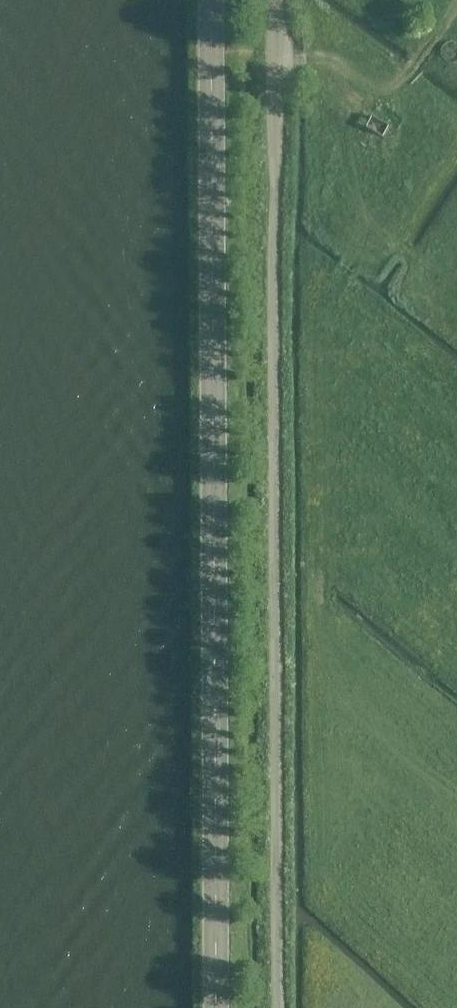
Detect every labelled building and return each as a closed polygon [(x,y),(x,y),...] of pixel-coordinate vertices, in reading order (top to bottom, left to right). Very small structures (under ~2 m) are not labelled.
[(372,118),(366,129),(382,138),(388,127),(372,118)]
